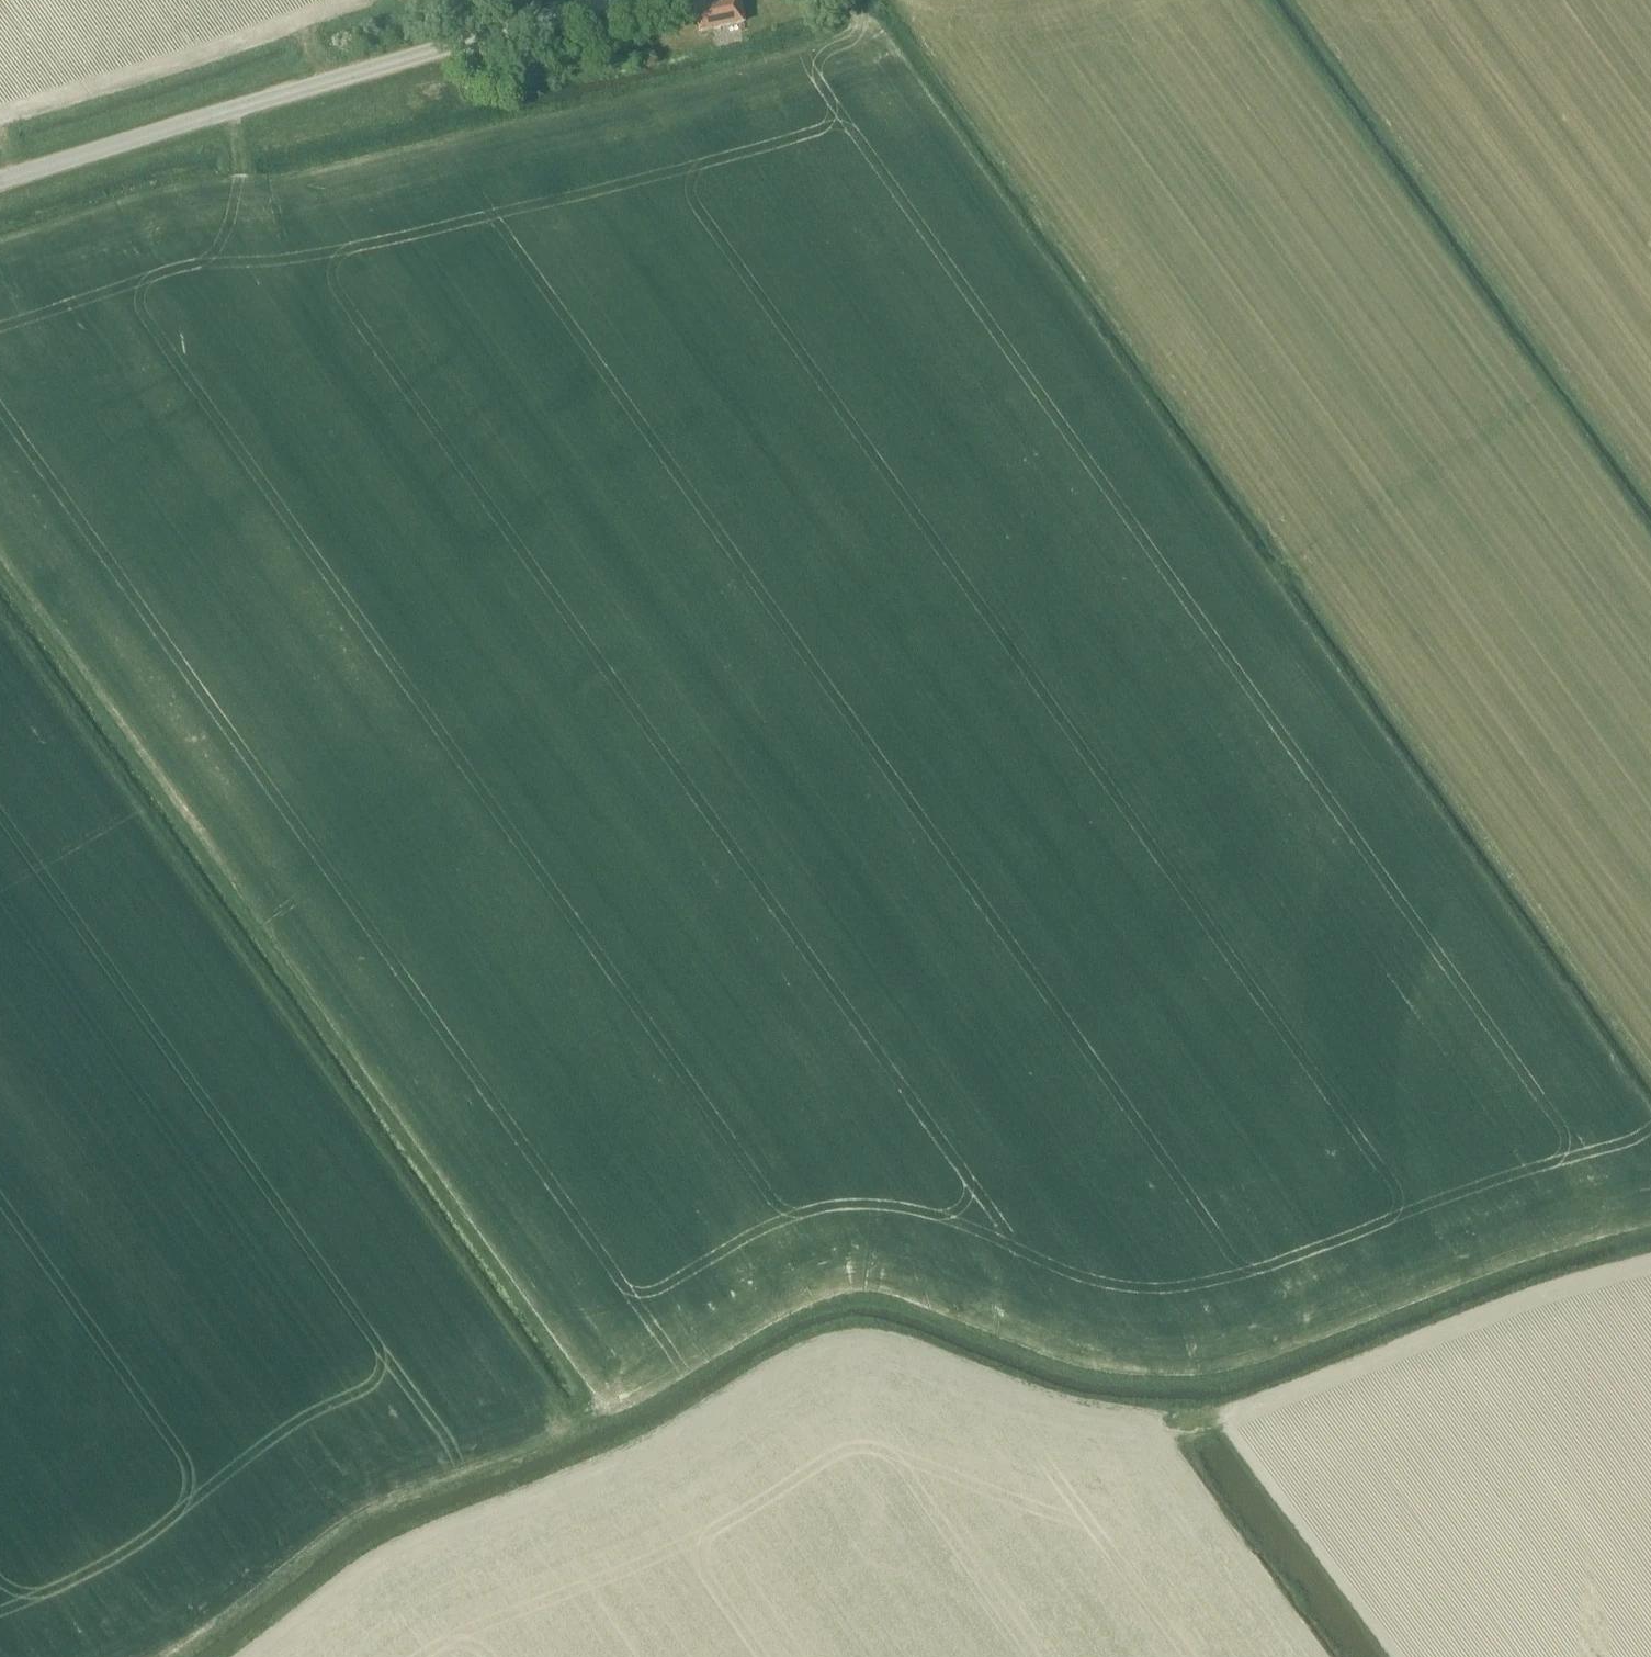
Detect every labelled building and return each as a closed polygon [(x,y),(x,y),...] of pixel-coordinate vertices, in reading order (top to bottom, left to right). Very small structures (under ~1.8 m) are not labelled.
[(743,23),(738,0),(717,0),(694,5),(700,32),(743,23)] [(576,35),(567,37),(569,48),(578,47),(576,35)]
